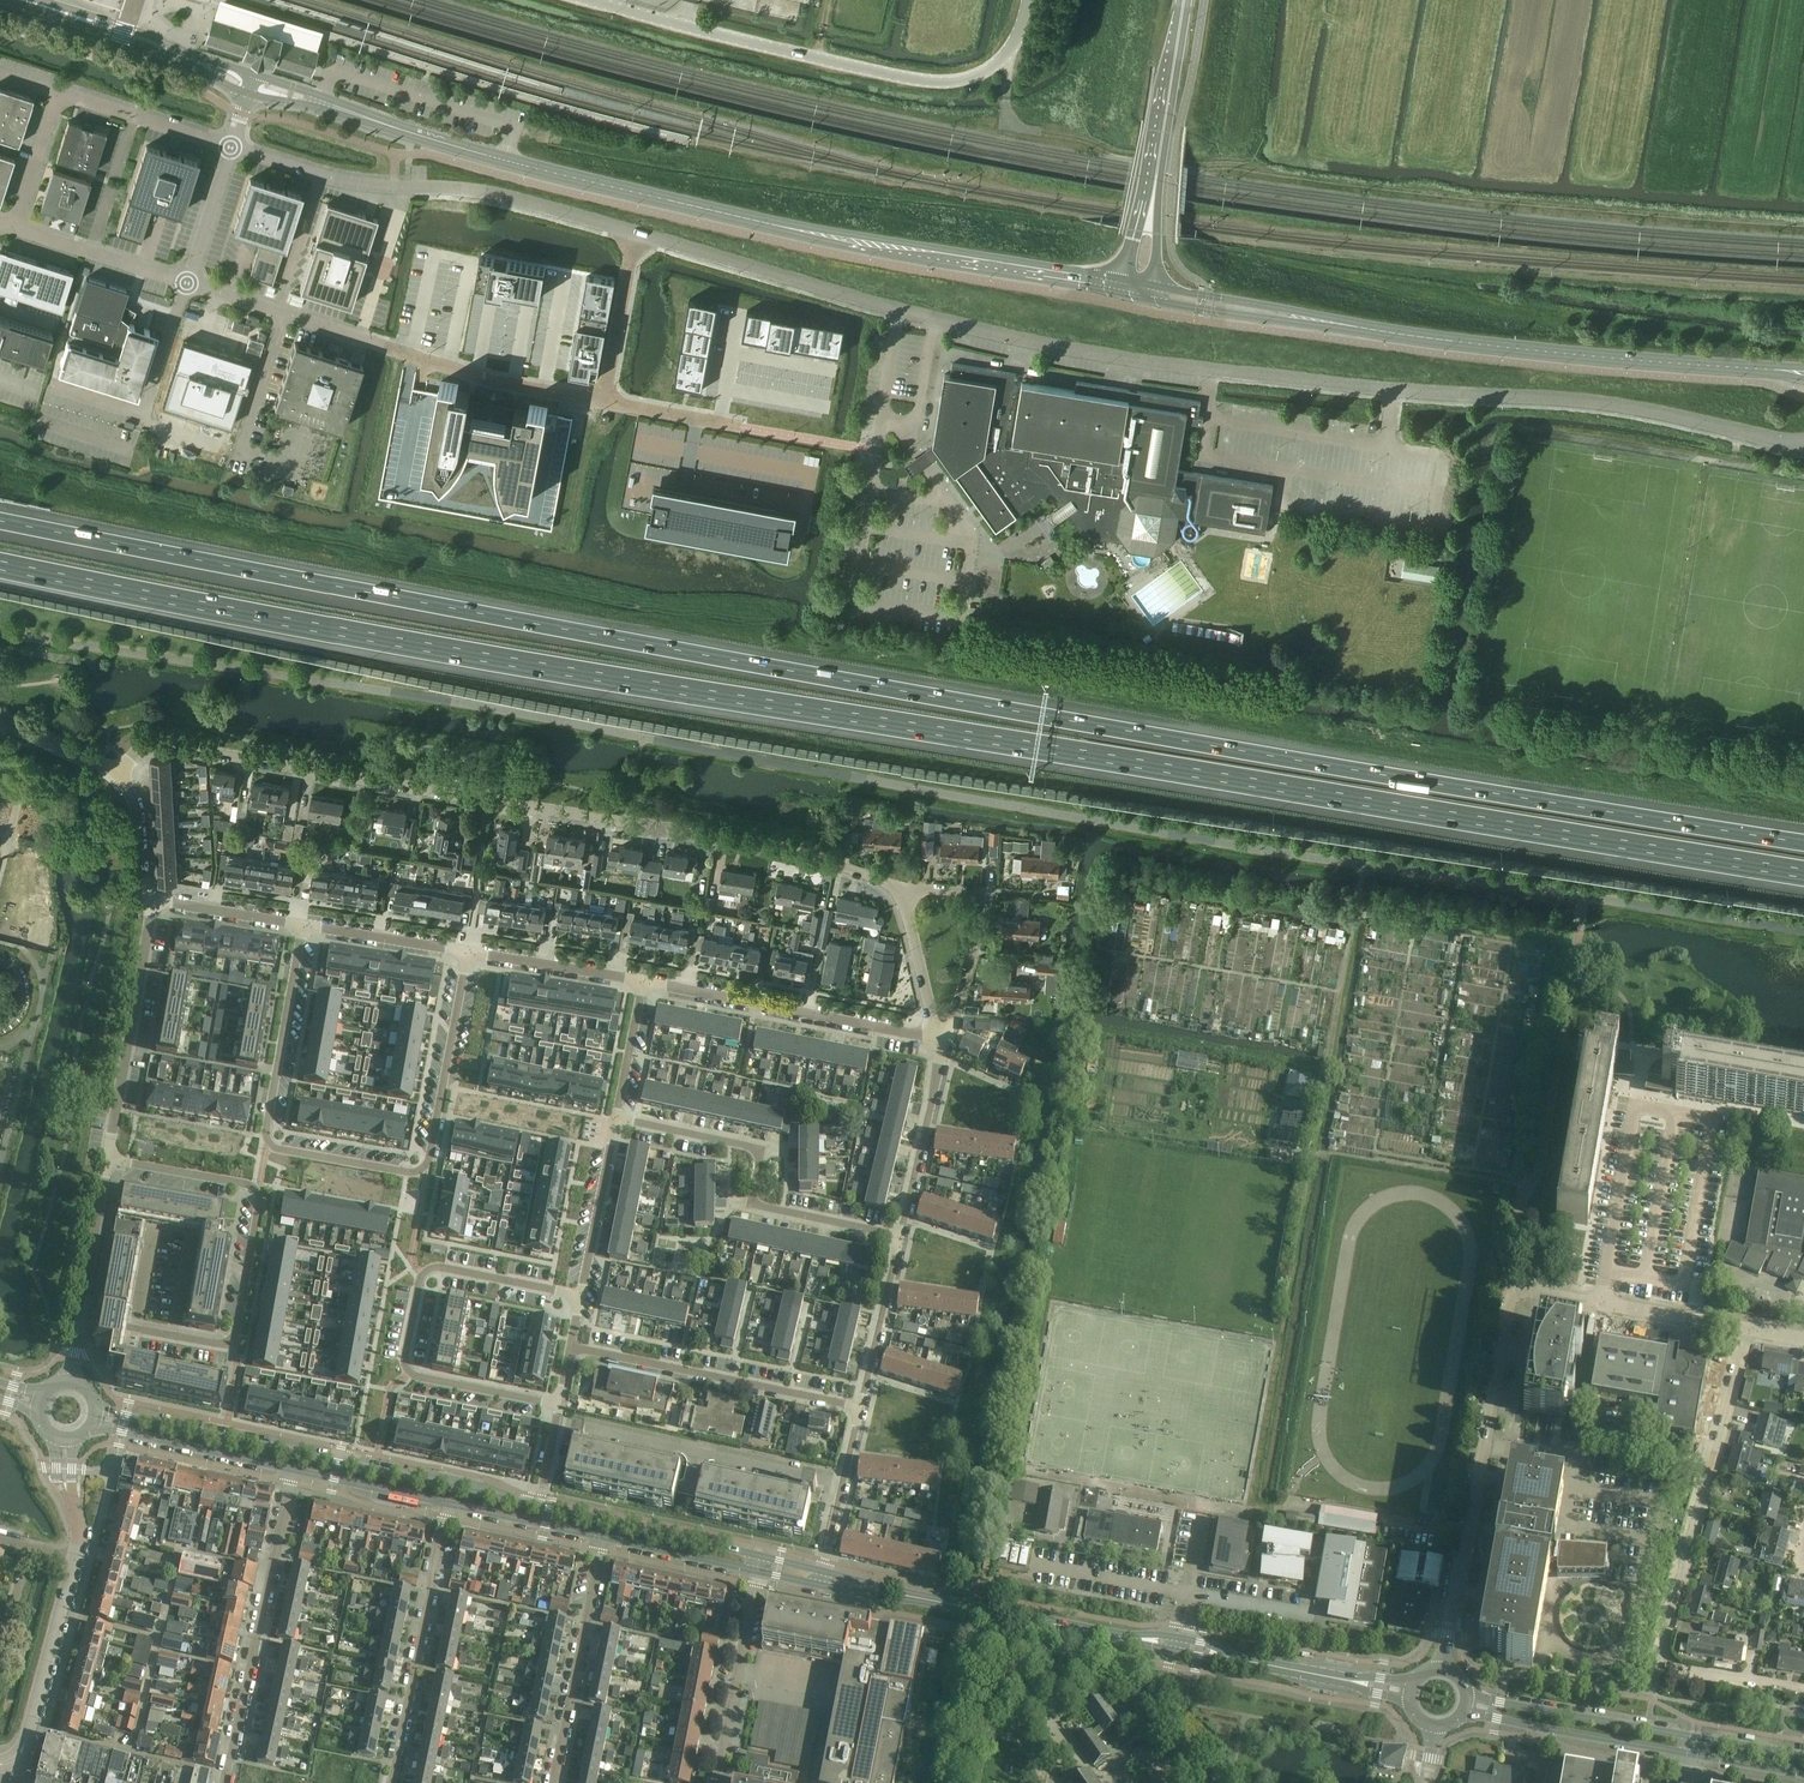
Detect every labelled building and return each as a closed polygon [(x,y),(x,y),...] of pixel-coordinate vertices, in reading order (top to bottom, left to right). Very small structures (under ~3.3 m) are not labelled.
[(251,30),(213,18),(206,40),(244,52),(243,54),(251,56),(251,58),(262,62),(263,60),(271,63),(271,61),(309,72),(316,50),(278,38),(279,36),(271,34),(271,33),(270,31),(262,28),(260,30),(259,30),(252,28),(251,30)] [(0,87),(0,138),(19,144),(34,98),(0,87)] [(84,125),(84,126),(81,125),(68,120),(56,159),(94,171),(106,133),(93,128),(93,129),(88,127),(88,126),(88,125),(87,125),(87,124),(86,124),(85,124),(84,125)] [(197,161),(146,145),(130,196),(131,197),(130,201),(129,200),(118,235),(141,242),(152,208),(151,207),(152,203),(181,213),(197,161)] [(2,195),(14,158),(0,153),(0,203),(2,195)] [(40,208),(54,212),(55,215),(59,213),(78,220),(91,181),(53,169),(40,208)] [(284,246),(301,195),(250,178),(234,230),(263,239),(261,243),(260,242),(249,276),(272,284),(283,249),(282,249),(283,245),(284,246)] [(365,215),(327,203),(315,240),(312,239),(308,251),(311,252),(300,289),(338,301),(339,300),(346,302),(346,304),(350,305),(362,267),(365,268),(368,258),(365,257),(377,219),(373,218),(373,219),(365,217),(365,215)] [(6,291),(4,297),(16,301),(18,295),(61,309),(73,272),(1,249),(0,250),(0,289),(6,291)] [(478,256),(473,284),(485,287),(484,292),(502,295),(503,290),(539,296),(544,268),(478,256)] [(572,349),(568,373),(596,378),(607,317),(609,305),(614,281),(585,275),(581,300),(579,312),(574,335),(573,335),(570,348),(572,349)] [(128,290),(86,276),(69,331),(70,331),(60,362),(63,363),(62,365),(62,367),(63,369),(67,370),(66,373),(122,391),(126,386),(127,389),(130,388),(130,389),(131,390),(132,391),(133,391),(134,391),(135,391),(135,390),(136,390),(136,389),(136,388),(137,388),(137,387),(136,387),(135,385),(138,384),(140,379),(143,380),(155,341),(152,340),(153,337),(153,336),(152,334),(151,333),(148,333),(149,330),(128,323),(128,318),(126,313),(122,311),(128,290)] [(718,304),(689,299),(674,384),(694,388),(702,390),(718,304)] [(846,328),(749,310),(744,338),(841,356),(846,328)] [(248,315),(246,321),(257,325),(259,318),(248,315)] [(0,318),(0,349),(44,363),(53,335),(9,321),(5,320),(0,318)] [(251,362),(183,340),(163,404),(189,412),(190,410),(195,411),(195,412),(195,413),(196,414),(197,414),(197,415),(198,415),(199,414),(200,413),(205,414),(204,417),(230,426),(251,362)] [(362,364),(300,344),(295,343),(274,406),(301,415),(302,412),(316,417),(316,419),(342,428),(362,364)] [(935,443),(927,449),(934,459),(942,453),(956,472),(955,473),(977,503),(980,508),(984,513),(987,518),(996,530),(1052,490),(1063,505),(1059,508),(1056,511),(1058,515),(1061,518),(1061,519),(1069,513),(1085,535),(1123,542),(1130,551),(1133,552),(1151,555),(1155,555),(1175,541),(1177,530),(1178,521),(1179,517),(1266,532),(1269,511),(1273,485),(1193,472),(1178,470),(1184,428),(1186,421),(1202,424),(1203,418),(1198,417),(1201,402),(1201,401),(1196,401),(1076,381),(1075,391),(1022,382),(1013,441),(1025,443),(1023,450),(1004,447),(1015,381),(1016,373),(952,363),(950,375),(945,374),(935,436),(936,436),(935,443)] [(417,369),(404,366),(380,498),(552,530),(573,418),(547,413),(548,409),(530,405),(529,410),(469,399),(470,392),(458,390),(459,385),(441,382),(439,393),(414,389),(417,369)] [(603,415),(601,422),(608,424),(609,417),(603,415)] [(1368,431),(1375,432),(1376,425),(1369,424),(1368,431)] [(649,513),(647,526),(789,553),(792,540),(789,539),(792,523),(795,524),(797,510),(655,483),(652,497),(654,497),(651,513),(649,513)] [(1051,556),(1041,563),(1046,569),(1055,562),(1051,556)] [(1404,560),(1401,576),(1436,582),(1439,566),(1404,560)] [(151,773),(176,772),(176,766),(171,766),(171,759),(151,760),(151,773)] [(236,773),(221,771),(216,770),(213,787),(221,788),(219,798),(234,800),(236,789),(235,789),(235,790),(233,789),(236,773)] [(152,785),(172,784),(172,777),(176,777),(176,772),(151,773),(152,785)] [(259,806),(268,807),(272,785),(254,782),(250,808),(259,809),(259,806)] [(152,785),(153,798),(177,796),(177,790),(173,791),(172,784),(152,785)] [(272,785),(268,807),(286,810),(290,788),(272,785)] [(313,795),(310,814),(341,820),(344,801),(313,795)] [(153,798),(153,810),(174,809),(173,802),(178,802),(177,796),(153,798)] [(851,803),(847,822),(857,824),(861,805),(851,803)] [(377,808),(374,820),(383,822),(382,827),(393,829),(392,835),(402,836),(406,811),(386,808),(386,810),(377,808)] [(153,810),(154,822),(179,821),(178,815),(174,815),(174,809),(153,810)] [(237,816),(235,831),(244,833),(247,817),(237,816)] [(437,826),(434,846),(436,846),(436,845),(441,846),(440,855),(454,858),(452,868),(457,869),(461,870),(461,869),(464,852),(448,850),(449,848),(450,849),(452,837),(453,837),(456,820),(451,819),(450,818),(447,817),(446,818),(441,817),(439,826),(437,826)] [(859,832),(859,842),(863,842),(863,846),(866,847),(866,849),(873,849),(873,847),(882,848),(883,828),(884,819),(865,817),(865,827),(864,832),(859,832)] [(235,821),(214,818),(215,828),(234,831),(235,821)] [(406,841),(414,843),(418,820),(410,819),(406,841)] [(154,822),(155,834),(175,833),(175,826),(179,826),(179,821),(154,822)] [(935,836),(936,821),(924,821),(923,835),(935,836)] [(296,823),(293,841),(301,842),(304,824),(296,823)] [(285,824),(283,839),(292,840),(295,825),(285,824)] [(501,827),(497,854),(516,857),(520,857),(518,869),(526,870),(529,850),(517,848),(519,830),(511,828),(512,826),(503,825),(503,827),(501,827)] [(883,828),(882,848),(900,849),(902,830),(883,828)] [(937,845),(936,855),(941,855),(941,860),(944,860),(943,863),(950,864),(950,861),(959,861),(961,833),(943,832),(942,840),(942,845),(937,845)] [(155,834),(155,847),(180,845),(180,840),(176,840),(175,833),(155,834)] [(536,851),(530,880),(535,881),(540,882),(540,881),(542,866),(552,867),(554,859),(555,860),(563,861),(567,837),(549,834),(546,853),(536,851)] [(961,834),(959,861),(978,863),(979,845),(983,845),(983,835),(961,834)] [(567,837),(563,861),(573,862),(572,866),(581,867),(581,864),(585,840),(567,837)] [(922,856),(932,857),(933,840),(923,839),(922,856)] [(1041,856),(1039,876),(1047,876),(1047,880),(1056,881),(1056,877),(1058,877),(1058,875),(1065,875),(1067,858),(1054,857),(1055,840),(1042,839),(1042,845),(1041,853),(1041,856)] [(1013,840),(1012,850),(1028,851),(1029,841),(1013,840)] [(155,847),(156,859),(177,858),(176,851),(180,851),(180,845),(155,847)] [(611,851),(609,864),(617,865),(617,864),(640,868),(643,849),(622,846),(621,852),(611,851)] [(235,880),(242,881),(246,858),(231,856),(231,855),(222,853),(220,867),(228,868),(226,878),(235,879),(235,880)] [(667,853),(664,872),(664,875),(674,876),(674,873),(686,875),(687,870),(695,871),(697,859),(688,857),(688,856),(667,853)] [(600,873),(603,855),(595,854),(592,872),(600,873)] [(1021,874),(1039,876),(1041,856),(1022,855),(1021,874)] [(156,859),(157,871),(181,870),(181,864),(177,864),(177,858),(156,859)] [(251,881),(259,883),(262,861),(246,858),(242,881),(251,882),(251,881)] [(642,879),(650,880),(653,861),(645,860),(642,879)] [(275,886),(279,864),(262,861),(259,883),(260,883),(261,885),(262,886),(264,886),(266,885),(267,884),(267,885),(275,886)] [(661,862),(653,861),(650,880),(658,881),(661,862)] [(295,866),(279,864),(275,886),(283,888),(283,887),(292,888),(293,879),(301,880),(303,867),(295,865),(295,866)] [(327,895),(331,872),(315,870),(315,868),(307,867),(305,881),(312,882),(311,891),(319,893),(327,895)] [(593,869),(583,867),(580,888),(589,889),(593,869)] [(182,875),(181,870),(157,871),(158,884),(178,883),(178,875),(182,875)] [(720,888),(719,892),(736,895),(736,891),(752,894),(755,876),(723,870),(720,888)] [(347,875),(343,896),(345,896),(345,898),(347,899),(349,900),(351,899),(352,898),(352,899),(360,900),(364,872),(356,871),(356,876),(347,875)] [(331,872),(327,895),(335,896),(335,895),(343,896),(347,875),(331,872)] [(364,872),(360,900),(368,901),(368,900),(376,902),(378,892),(386,894),(388,880),(379,878),(379,880),(371,879),(372,873),(364,872)] [(480,897),(478,911),(486,912),(485,918),(499,920),(503,900),(506,879),(497,877),(495,891),(489,898),(480,897)] [(391,881),(389,894),(397,895),(395,905),(412,908),(415,886),(399,883),(400,882),(391,881)] [(779,882),(775,902),(784,903),(782,910),(792,912),(792,911),(797,911),(797,906),(813,910),(816,893),(802,890),(802,887),(779,882)] [(415,886),(412,908),(428,910),(431,888),(415,886)] [(431,888),(428,910),(444,913),(448,891),(431,888)] [(558,925),(572,927),(575,907),(577,900),(578,891),(572,890),(571,899),(570,906),(561,905),(562,903),(555,902),(553,916),(559,917),(558,925)] [(448,891),(444,913),(461,915),(462,906),(470,907),(472,894),(464,893),(456,892),(448,891)] [(1058,891),(1057,899),(1068,900),(1069,891),(1058,891)] [(604,912),(601,932),(615,934),(616,928),(622,929),(625,908),(627,898),(617,896),(615,908),(614,908),(613,913),(604,912)] [(707,897),(704,910),(712,912),(715,898),(707,897)] [(861,904),(861,902),(840,897),(836,918),(881,927),(883,916),(877,915),(878,907),(861,904)] [(499,920),(513,922),(516,902),(503,900),(499,920)] [(528,925),(531,905),(516,902),(513,922),(528,925)] [(531,905),(528,925),(542,927),(543,922),(549,923),(552,909),(547,908),(547,907),(531,905)] [(572,927),(586,929),(590,909),(575,907),(572,927)] [(826,908),(822,927),(830,929),(834,910),(826,908)] [(601,932),(604,912),(590,909),(586,929),(601,932)] [(644,940),(647,921),(634,918),(635,912),(629,911),(625,930),(631,931),(629,937),(644,940)] [(647,921),(644,940),(658,943),(662,923),(654,922),(655,916),(649,914),(648,921),(647,921)] [(810,922),(809,930),(811,930),(820,932),(823,916),(814,915),(813,922),(810,922)] [(1001,936),(1020,938),(1022,919),(1003,917),(1001,936)] [(662,923),(658,943),(672,945),(677,919),(672,919),(671,919),(670,925),(662,923)] [(677,919),(672,945),(687,948),(688,942),(694,943),(697,928),(690,926),(690,929),(682,928),(683,921),(677,919)] [(1041,920),(1022,919),(1020,938),(1039,939),(1041,920)] [(175,930),(173,939),(175,939),(173,951),(189,954),(193,927),(178,924),(177,930),(175,930)] [(204,950),(207,929),(193,927),(189,954),(203,956),(204,950)] [(822,927),(818,946),(826,948),(830,929),(822,927)] [(217,959),(222,932),(207,929),(204,950),(217,953),(217,959)] [(749,931),(747,939),(754,940),(755,932),(749,931)] [(792,939),(799,941),(801,932),(794,931),(792,939)] [(231,961),(236,934),(222,932),(217,959),(231,961)] [(700,956),(714,958),(718,939),(705,937),(706,934),(699,933),(696,948),(701,950),(700,956)] [(236,934),(231,961),(245,963),(250,936),(236,934)] [(250,936),(245,963),(260,965),(264,938),(250,936)] [(264,938),(260,965),(273,968),(275,968),(279,941),(264,938)] [(870,944),(877,945),(878,940),(868,938),(866,948),(869,949),(870,944)] [(714,958),(729,961),(732,942),(718,939),(714,958)] [(790,948),(795,949),(798,949),(799,941),(792,939),(790,948)] [(851,944),(831,940),(823,980),(843,984),(851,944)] [(742,964),(746,945),(732,942),(729,961),(742,964)] [(746,945),(742,964),(757,967),(759,961),(765,962),(768,947),(761,946),(761,948),(746,945)] [(773,949),(771,961),(776,962),(774,970),(789,973),(793,955),(795,949),(790,948),(787,947),(786,954),(778,952),(778,950),(773,949)] [(327,972),(326,978),(339,980),(344,951),(330,949),(329,958),(327,957),(326,965),(328,965),(327,972)] [(889,975),(893,954),(875,950),(867,989),(888,993),(891,975),(889,975)] [(344,951),(339,980),(340,980),(340,974),(353,976),(356,954),(344,951)] [(806,958),(793,955),(789,973),(804,976),(806,969),(810,970),(814,953),(807,951),(806,958)] [(356,954),(353,976),(365,978),(364,984),(365,984),(369,956),(356,954)] [(382,958),(369,956),(365,984),(377,986),(382,958)] [(382,958),(377,986),(378,986),(379,980),(391,982),(395,960),(382,958)] [(395,960),(391,982),(403,984),(403,987),(408,962),(395,960)] [(408,962),(403,987),(416,989),(415,992),(416,992),(420,964),(408,962)] [(434,966),(420,964),(416,992),(429,994),(431,984),(432,977),(434,966)] [(1003,971),(1000,999),(1029,1002),(1030,983),(1009,981),(1009,979),(1011,979),(1012,967),(1004,966),(1003,971)] [(979,983),(978,993),(983,993),(982,998),(986,998),(985,1001),(991,1002),(992,999),(1000,999),(1003,971),(984,970),(984,979),(983,984),(979,983)] [(271,975),(269,985),(277,986),(278,976),(271,975)] [(169,977),(164,1002),(186,1006),(187,1001),(189,987),(190,981),(169,977)] [(432,977),(431,984),(439,985),(440,978),(432,977)] [(508,1001),(507,1007),(520,1009),(525,981),(511,979),(510,987),(508,987),(507,995),(509,995),(508,1001)] [(525,981),(520,1009),(533,1011),(537,983),(525,981)] [(537,983),(533,1011),(546,1014),(550,985),(537,983)] [(217,986),(211,985),(209,1000),(215,1001),(217,986)] [(550,985),(546,1014),(558,1016),(563,987),(550,985)] [(228,988),(222,987),(219,1002),(225,1003),(228,988)] [(563,987),(558,1016),(571,1018),(576,989),(563,987)] [(576,989),(571,1018),(584,1020),(589,991),(576,989)] [(245,1011),(244,1016),(266,1020),(270,995),(249,991),(248,998),(245,1011)] [(589,991),(584,1020),(597,1022),(601,994),(589,991)] [(601,994),(597,1022),(609,1024),(608,1033),(616,1035),(619,1018),(611,1017),(612,1012),(613,1012),(615,1004),(613,1004),(615,996),(601,994)] [(318,996),(316,1008),(339,1012),(341,1000),(318,996)] [(186,1006),(164,1002),(160,1026),(181,1030),(186,1006)] [(316,1008),(314,1020),(336,1024),(339,1012),(316,1008)] [(669,1031),(673,1012),(659,1009),(655,1028),(669,1031)] [(223,1013),(217,1011),(215,1027),(221,1028),(223,1013)] [(403,1011),(400,1024),(423,1028),(425,1015),(403,1011)] [(683,1033),(687,1015),(673,1012),(669,1031),(683,1033)] [(697,1036),(701,1018),(687,1015),(683,1033),(697,1036)] [(266,1020),(244,1016),(240,1041),(261,1044),(266,1020)] [(711,1039),(715,1020),(701,1018),(697,1036),(711,1039)] [(211,1020),(205,1019),(202,1034),(209,1035),(211,1020)] [(1032,1019),(1031,1026),(1042,1028),(1043,1021),(1032,1019)] [(314,1020),(312,1032),(334,1036),(336,1024),(314,1020)] [(725,1042),(728,1023),(715,1020),(711,1039),(725,1042)] [(991,1024),(976,1022),(975,1032),(990,1033),(991,1024)] [(728,1023),(725,1042),(739,1044),(743,1026),(728,1023)] [(400,1024),(398,1036),(421,1040),(423,1028),(400,1024)] [(160,1026),(156,1051),(177,1055),(178,1049),(180,1036),(181,1030),(160,1026)] [(312,1032),(310,1044),(332,1048),(334,1036),(312,1032)] [(768,1054),(772,1036),(758,1033),(754,1051),(768,1054)] [(541,1040),(540,1044),(546,1045),(547,1045),(549,1036),(542,1035),(541,1040)] [(398,1036),(396,1047),(419,1051),(421,1040),(398,1036)] [(561,1036),(560,1043),(567,1045),(568,1040),(568,1038),(561,1036)] [(772,1036),(768,1054),(782,1057),(786,1039),(772,1036)] [(985,1046),(967,1037),(960,1053),(966,1056),(966,1057),(969,1058),(969,1057),(978,1061),(985,1046)] [(786,1039),(782,1057),(796,1060),(800,1041),(786,1039)] [(237,1059),(236,1065),(257,1069),(261,1044),(240,1041),(239,1046),(237,1059)] [(586,1041),(585,1048),(592,1050),(593,1045),(593,1043),(586,1041)] [(800,1041),(796,1060),(810,1062),(813,1044),(800,1041)] [(1001,1043),(992,1062),(996,1065),(994,1069),(1006,1074),(1016,1055),(1018,1051),(1001,1043)] [(207,1045),(201,1044),(198,1059),(204,1060),(207,1045)] [(310,1044),(307,1056),(330,1060),(332,1048),(310,1044)] [(813,1044),(810,1062),(824,1065),(827,1047),(813,1044)] [(217,1047),(211,1046),(208,1061),(215,1062),(217,1047)] [(396,1047),(394,1059),(417,1064),(419,1051),(396,1047)] [(827,1047),(824,1065),(837,1068),(841,1050),(827,1047)] [(1556,1219),(1556,1220),(1559,1221),(1567,1222),(1588,1226),(1588,1225),(1587,1225),(1614,1074),(1616,1075),(1616,1076),(1631,1076),(1631,1064),(1631,1053),(1630,1054),(1618,1052),(1618,1051),(1595,1048),(1586,1047),(1585,1055),(1584,1061),(1584,1062),(1579,1089),(1556,1219)] [(841,1050),(837,1068),(851,1071),(855,1053),(841,1050)] [(869,1055),(855,1053),(851,1071),(866,1074),(869,1055)] [(594,1059),(593,1061),(600,1063),(601,1056),(594,1054),(594,1059)] [(1016,1055),(1006,1074),(1020,1081),(1029,1061),(1016,1055)] [(307,1056),(305,1068),(328,1073),(330,1060),(307,1056)] [(394,1059),(392,1072),(414,1076),(417,1064),(394,1059)] [(489,1079),(488,1087),(500,1090),(506,1062),(493,1059),(492,1065),(492,1066),(491,1071),(489,1071),(488,1079),(489,1079)] [(1647,1077),(1651,1077),(1649,1089),(1673,1093),(1675,1094),(1676,1094),(1803,1116),(1803,1084),(1681,1063),(1666,1060),(1665,1060),(1665,1061),(1662,1062),(1657,1064),(1654,1066),(1652,1068),(1650,1071),(1649,1073),(1648,1076),(1647,1076),(1647,1077)] [(506,1062),(500,1090),(512,1092),(518,1064),(506,1062)] [(906,1070),(899,1068),(895,1083),(913,1087),(918,1066),(907,1063),(906,1070)] [(518,1064),(512,1092),(524,1095),(530,1067),(518,1064)] [(530,1067),(524,1095),(536,1097),(542,1069),(530,1067)] [(305,1068),(303,1081),(326,1085),(328,1073),(305,1068)] [(542,1069),(536,1097),(548,1099),(554,1071),(553,1071),(552,1077),(541,1075),(542,1069)] [(554,1071),(548,1099),(560,1102),(566,1074),(554,1071)] [(392,1072),(390,1084),(412,1088),(414,1076),(392,1072)] [(566,1074),(560,1102),(572,1104),(578,1076),(566,1074)] [(578,1076),(572,1104),(584,1106),(590,1078),(578,1076)] [(1288,1077),(1285,1095),(1308,1099),(1311,1080),(1288,1077)] [(590,1078),(584,1106),(597,1109),(601,1087),(602,1081),(590,1078)] [(913,1087),(895,1083),(892,1096),(910,1101),(913,1087)] [(150,1084),(146,1108),(159,1110),(163,1086),(150,1084)] [(163,1086),(159,1110),(171,1113),(175,1091),(176,1086),(164,1084),(163,1086)] [(390,1084),(387,1096),(410,1100),(412,1088),(390,1084)] [(642,1104),(656,1107),(661,1088),(646,1085),(642,1104)] [(188,1094),(184,1115),(196,1117),(201,1093),(202,1088),(189,1086),(188,1094)] [(674,1091),(661,1088),(656,1107),(670,1110),(674,1091)] [(175,1091),(171,1113),(184,1115),(188,1094),(175,1091)] [(684,1113),(688,1094),(674,1091),(670,1110),(684,1113)] [(201,1093),(196,1117),(209,1119),(213,1095),(201,1093)] [(698,1116),(702,1097),(688,1094),(684,1113),(698,1116)] [(213,1095),(209,1119),(221,1121),(226,1095),(225,1095),(224,1100),(213,1098),(214,1095),(213,1095)] [(226,1095),(221,1121),(234,1124),(239,1097),(226,1095)] [(907,1114),(910,1101),(892,1096),(889,1110),(907,1114)] [(239,1097),(234,1124),(247,1126),(252,1099),(239,1097)] [(712,1119),(716,1100),(702,1097),(698,1116),(712,1119)] [(726,1122),(730,1103),(716,1100),(712,1119),(726,1122)] [(1272,1127),(1270,1142),(1298,1146),(1306,1104),(1284,1100),(1280,1128),(1272,1127)] [(302,1103),(298,1126),(311,1128),(315,1106),(302,1103)] [(740,1125),(744,1106),(730,1103),(726,1122),(740,1125)] [(315,1106),(311,1128),(324,1130),(328,1108),(315,1106)] [(753,1128),(757,1109),(744,1106),(740,1125),(753,1128)] [(328,1108),(324,1130),(337,1133),(341,1110),(328,1108)] [(753,1128),(767,1131),(771,1112),(757,1109),(753,1128)] [(341,1110),(337,1133),(349,1135),(353,1112),(341,1110)] [(904,1128),(907,1114),(889,1110),(885,1124),(904,1128)] [(353,1112),(349,1135),(362,1137),(366,1115),(353,1112)] [(771,1112),(767,1131),(788,1135),(791,1124),(784,1122),(786,1115),(771,1112)] [(366,1115),(362,1137),(375,1139),(379,1117),(366,1115)] [(379,1117),(375,1139),(388,1142),(392,1119),(379,1117)] [(392,1119),(388,1142),(401,1144),(405,1122),(392,1119)] [(900,1142),(904,1128),(885,1124),(882,1138),(900,1142)] [(454,1138),(451,1153),(463,1156),(469,1128),(456,1125),(454,1138)] [(469,1128),(463,1156),(475,1158),(481,1130),(469,1128)] [(800,1128),(800,1143),(820,1143),(820,1128),(800,1128)] [(481,1130),(475,1158),(487,1161),(493,1132),(481,1130)] [(493,1132),(487,1161),(499,1163),(505,1135),(493,1132)] [(937,1132),(934,1154),(941,1155),(941,1158),(949,1159),(949,1156),(954,1156),(957,1135),(938,1132),(937,1132)] [(505,1135),(499,1163),(512,1165),(517,1137),(505,1135)] [(957,1135),(954,1156),(960,1157),(959,1161),(967,1162),(968,1158),(974,1159),(977,1138),(957,1135)] [(897,1156),(900,1142),(882,1138),(879,1151),(897,1156)] [(977,1138),(974,1159),(980,1160),(980,1164),(988,1165),(988,1161),(993,1162),(996,1140),(977,1138)] [(996,1140),(993,1162),(1013,1165),(1016,1144),(1015,1143),(996,1140)] [(820,1143),(800,1143),(800,1157),(820,1157),(820,1143)] [(541,1145),(539,1158),(567,1164),(569,1150),(561,1149),(561,1147),(554,1146),(553,1147),(541,1145)] [(629,1160),(647,1164),(650,1149),(631,1146),(629,1160)] [(894,1169),(897,1156),(879,1151),(876,1165),(894,1169)] [(820,1157),(800,1157),(800,1171),(820,1171),(820,1157)] [(539,1158),(536,1171),(564,1176),(567,1164),(539,1158)] [(644,1178),(647,1164),(629,1160),(626,1174),(644,1178)] [(695,1184),(715,1184),(715,1163),(704,1162),(704,1169),(696,1169),(695,1184)] [(876,1165),(872,1179),(891,1183),(894,1169),(876,1165)] [(536,1171),(534,1184),(562,1189),(564,1176),(536,1171)] [(820,1171),(800,1171),(800,1193),(811,1193),(811,1186),(820,1186),(820,1171)] [(453,1172),(451,1179),(458,1180),(459,1176),(460,1173),(453,1172)] [(514,1172),(513,1180),(518,1180),(520,1181),(522,1174),(514,1172)] [(1724,1260),(1740,1268),(1741,1266),(1742,1266),(1760,1275),(1764,1265),(1768,1267),(1766,1271),(1784,1279),(1785,1278),(1789,1280),(1785,1288),(1796,1293),(1802,1282),(1799,1281),(1801,1276),(1803,1278),(1803,1181),(1758,1173),(1759,1173),(1756,1191),(1755,1191),(1755,1192),(1756,1192),(1746,1246),(1745,1246),(1745,1247),(1743,1249),(1732,1244),(1724,1260)] [(642,1191),(644,1178),(626,1174),(623,1188),(642,1191)] [(891,1183),(872,1179),(869,1193),(887,1197),(891,1183)] [(445,1182),(443,1195),(471,1200),(465,1199),(466,1193),(468,1186),(445,1182)] [(495,1186),(494,1191),(501,1192),(502,1185),(495,1184),(495,1186)] [(534,1184),(531,1196),(559,1202),(562,1189),(534,1184)] [(695,1198),(715,1198),(715,1184),(695,1184),(695,1198)] [(1501,1191),(1502,1188),(1494,1187),(1494,1190),(1493,1194),(1500,1196),(1501,1191)] [(213,1332),(229,1245),(221,1244),(223,1232),(221,1232),(225,1207),(122,1188),(116,1218),(205,1233),(188,1328),(213,1332)] [(639,1205),(642,1191),(623,1188),(620,1202),(639,1205)] [(884,1211),(887,1197),(869,1193),(866,1207),(884,1211)] [(443,1195),(440,1208),(469,1213),(471,1200),(443,1195)] [(285,1196),(281,1219),(295,1221),(299,1198),(285,1196)] [(531,1196),(529,1209),(557,1215),(559,1202),(531,1196)] [(924,1198),(917,1219),(918,1219),(936,1225),(943,1204),(938,1203),(939,1199),(931,1197),(930,1200),(924,1198)] [(299,1198),(295,1221),(307,1223),(311,1201),(299,1198)] [(695,1212),(714,1212),(715,1198),(695,1198),(695,1212)] [(311,1201),(307,1223),(320,1226),(324,1203),(311,1201)] [(636,1219),(639,1205),(620,1202),(618,1216),(636,1219)] [(324,1203),(320,1226),(333,1228),(337,1205),(324,1203)] [(943,1204),(936,1225),(955,1231),(962,1211),(956,1209),(957,1205),(949,1203),(948,1206),(943,1204)] [(504,1204),(503,1211),(510,1213),(511,1206),(509,1205),(504,1204)] [(337,1205),(333,1228),(346,1230),(350,1208),(337,1205)] [(350,1208),(346,1230),(358,1232),(362,1210),(350,1208)] [(440,1208),(438,1220),(466,1226),(469,1213),(440,1208)] [(529,1209),(526,1222),(554,1227),(557,1215),(529,1209)] [(362,1210),(358,1233),(371,1235),(375,1212),(362,1210)] [(974,1238),(980,1217),(962,1211),(955,1231),(974,1238)] [(375,1212),(371,1235),(384,1237),(388,1215),(375,1212)] [(714,1227),(714,1212),(695,1212),(694,1227),(714,1227)] [(980,1217),(974,1238),(992,1243),(993,1244),(1000,1223),(993,1221),(994,1217),(986,1215),(985,1218),(980,1217)] [(633,1233),(636,1219),(618,1216),(615,1229),(633,1233)] [(438,1220),(436,1234),(458,1238),(464,1239),(466,1226),(438,1220)] [(138,1231),(139,1225),(116,1221),(114,1233),(130,1236),(131,1230),(138,1231)] [(728,1241),(743,1244),(746,1226),(725,1221),(723,1233),(730,1235),(728,1241)] [(526,1222),(524,1234),(552,1240),(554,1227),(526,1222)] [(1054,1234),(1052,1243),(1062,1245),(1064,1236),(1066,1224),(1056,1222),(1054,1234)] [(501,1223),(499,1230),(506,1231),(508,1224),(501,1223)] [(743,1244),(756,1247),(760,1229),(746,1226),(743,1244)] [(631,1247),(633,1233),(615,1229),(612,1243),(631,1247)] [(760,1229),(756,1247),(770,1250),(774,1232),(760,1229)] [(1577,1231),(1565,1229),(1564,1229),(1561,1244),(1574,1246),(1577,1231)] [(488,1230),(486,1237),(494,1238),(495,1231),(490,1230),(488,1230)] [(499,1230),(498,1237),(505,1238),(506,1231),(499,1230)] [(774,1232),(770,1250),(784,1253),(788,1235),(774,1232)] [(524,1234),(521,1248),(533,1250),(533,1251),(540,1253),(541,1252),(549,1253),(552,1240),(524,1234)] [(788,1235),(784,1253),(798,1256),(802,1238),(788,1235)] [(220,1409),(226,1380),(122,1357),(118,1356),(122,1332),(123,1331),(123,1326),(125,1317),(125,1315),(126,1314),(138,1247),(129,1245),(130,1239),(113,1236),(112,1242),(110,1252),(107,1268),(104,1286),(101,1302),(99,1312),(98,1320),(98,1321),(97,1326),(95,1336),(93,1346),(111,1349),(107,1368),(120,1371),(117,1386),(160,1396),(220,1409)] [(802,1238),(798,1256),(812,1259),(816,1241),(802,1238)] [(816,1241),(812,1259),(826,1262),(830,1244),(816,1241)] [(628,1261),(631,1247),(612,1243),(609,1258),(628,1261)] [(274,1244),(272,1257),(294,1261),(296,1248),(274,1244)] [(830,1244),(826,1262),(840,1265),(844,1247),(830,1244)] [(857,1250),(844,1247),(840,1265),(853,1268),(854,1268),(857,1250)] [(1568,1247),(1565,1261),(1572,1262),(1574,1249),(1568,1247)] [(857,1250),(854,1268),(868,1271),(872,1253),(857,1250)] [(272,1257),(269,1269),(292,1273),(294,1261),(272,1257)] [(357,1259),(355,1272),(377,1276),(379,1263),(357,1259)] [(269,1269),(267,1281),(290,1285),(292,1273),(269,1269)] [(355,1272),(352,1284),(375,1288),(377,1276),(355,1272)] [(267,1281),(265,1293),(288,1297),(290,1285),(267,1281)] [(725,1297),(744,1302),(747,1288),(728,1283),(725,1297)] [(352,1284),(350,1296),(373,1300),(375,1288),(352,1284)] [(917,1312),(921,1290),(902,1288),(901,1288),(898,1309),(917,1312)] [(921,1290),(918,1312),(923,1313),(923,1317),(931,1318),(931,1314),(937,1315),(940,1293),(921,1290)] [(601,1310),(616,1313),(620,1295),(605,1292),(601,1310)] [(265,1293),(263,1305),(285,1309),(288,1297),(265,1293)] [(940,1293),(937,1315),(943,1316),(943,1320),(951,1321),(951,1317),(956,1318),(960,1296),(940,1293)] [(616,1313),(630,1316),(633,1298),(620,1295),(616,1313)] [(781,1310),(800,1314),(804,1300),(785,1295),(781,1310)] [(350,1296),(348,1308),(371,1312),(373,1300),(350,1296)] [(447,1296),(442,1321),(463,1325),(467,1301),(468,1300),(447,1296)] [(960,1296),(956,1318),(962,1319),(962,1322),(969,1323),(970,1320),(976,1321),(980,1299),(978,1299),(979,1299),(960,1296)] [(740,1316),(744,1302),(725,1297),(721,1311),(740,1316)] [(643,1319),(647,1301),(633,1298),(630,1316),(643,1319)] [(657,1322),(661,1304),(647,1301),(643,1319),(657,1322)] [(671,1325),(675,1307),(661,1304),(657,1322),(671,1325)] [(263,1305),(261,1317),(283,1321),(285,1309),(263,1305)] [(689,1310),(675,1307),(671,1325),(685,1328),(689,1310)] [(838,1322),(857,1326),(860,1312),(842,1307),(838,1322)] [(348,1308),(346,1320),(369,1324),(371,1312),(348,1308)] [(797,1328),(800,1314),(781,1310),(778,1323),(797,1328)] [(737,1330),(740,1316),(721,1311),(718,1325),(737,1330)] [(261,1317),(259,1329),(281,1333),(283,1321),(261,1317)] [(526,1318),(524,1331),(552,1336),(554,1324),(546,1322),(546,1321),(538,1319),(538,1321),(532,1319),(526,1318)] [(346,1320),(344,1332),(366,1336),(369,1324),(346,1320)] [(442,1321),(437,1345),(458,1349),(463,1325),(442,1321)] [(854,1340),(857,1326),(838,1322),(835,1336),(854,1340)] [(794,1342),(797,1328),(778,1323),(775,1337),(794,1342)] [(1539,1324),(1533,1359),(1523,1413),(1563,1420),(1565,1406),(1572,1407),(1574,1395),(1567,1394),(1574,1357),(1581,1358),(1583,1346),(1576,1345),(1579,1331),(1539,1324)] [(732,1350),(737,1330),(718,1325),(715,1339),(723,1341),(721,1348),(732,1350)] [(259,1329),(256,1341),(279,1345),(281,1333),(259,1329)] [(521,1342),(521,1343),(549,1348),(552,1336),(524,1331),(523,1331),(527,1332),(529,1332),(527,1343),(521,1342)] [(344,1332),(342,1344),(364,1348),(366,1336),(344,1332)] [(1592,1392),(1626,1398),(1630,1399),(1628,1408),(1647,1412),(1644,1427),(1653,1429),(1652,1434),(1663,1436),(1664,1431),(1694,1436),(1707,1358),(1678,1353),(1679,1348),(1678,1348),(1669,1347),(1669,1346),(1668,1346),(1602,1335),(1602,1334),(1601,1334),(1591,1393),(1592,1393),(1592,1392)] [(851,1354),(854,1340),(835,1336),(832,1349),(851,1354)] [(789,1363),(794,1342),(775,1337),(771,1352),(779,1353),(778,1360),(789,1363)] [(256,1341),(254,1353),(277,1358),(279,1345),(256,1341)] [(521,1343),(519,1355),(547,1360),(549,1348),(521,1343)] [(342,1344),(339,1356),(362,1360),(364,1348),(342,1344)] [(437,1345),(432,1370),(453,1374),(458,1349),(437,1345)] [(851,1354),(832,1349),(828,1364),(836,1366),(834,1372),(846,1375),(851,1354)] [(254,1353),(252,1366),(275,1370),(277,1358),(254,1353)] [(900,1380),(906,1360),(887,1353),(881,1374),(882,1374),(900,1380)] [(1796,1377),(1798,1363),(1791,1362),(1792,1358),(1768,1354),(1766,1363),(1764,1363),(1762,1372),(1790,1377),(1790,1376),(1796,1377)] [(519,1355),(516,1367),(545,1372),(547,1360),(519,1355)] [(339,1356),(337,1368),(360,1372),(362,1360),(339,1356)] [(906,1360),(900,1380),(919,1386),(925,1366),(919,1364),(920,1360),(912,1358),(911,1361),(906,1360)] [(1792,1394),(1793,1395),(1803,1397),(1803,1379),(1803,1378),(1803,1375),(1803,1364),(1798,1363),(1796,1377),(1795,1386),(1793,1387),(1792,1394)] [(944,1372),(925,1366),(919,1386),(937,1392),(944,1372)] [(516,1367),(514,1379),(526,1382),(526,1383),(534,1385),(534,1383),(542,1385),(545,1372),(516,1367)] [(337,1368),(335,1381),(358,1385),(360,1372),(337,1368)] [(628,1376),(592,1368),(592,1369),(595,1369),(594,1382),(594,1387),(591,1399),(604,1402),(620,1407),(637,1410),(637,1411),(654,1413),(654,1412),(666,1415),(669,1403),(670,1399),(675,1387),(678,1387),(679,1387),(643,1379),(642,1379),(641,1379),(641,1380),(640,1380),(629,1378),(629,1377),(628,1376)] [(944,1372),(937,1392),(943,1394),(948,1396),(955,1398),(956,1398),(957,1398),(963,1378),(957,1376),(958,1372),(950,1370),(949,1373),(944,1372)] [(1747,1378),(1741,1400),(1748,1402),(1754,1380),(1747,1378)] [(245,1414),(258,1417),(264,1389),(251,1386),(250,1392),(245,1414)] [(264,1389),(258,1417),(271,1420),(276,1398),(264,1395),(265,1389),(264,1389)] [(707,1411),(696,1408),(694,1415),(689,1414),(687,1425),(691,1426),(690,1431),(708,1435),(709,1430),(716,1431),(715,1436),(732,1440),(734,1435),(741,1437),(745,1419),(732,1416),(733,1414),(741,1416),(741,1412),(742,1412),(744,1401),(708,1394),(706,1404),(709,1405),(707,1411)] [(276,1398),(271,1420),(283,1423),(288,1400),(276,1398)] [(288,1400),(283,1423),(296,1426),(301,1403),(288,1400)] [(696,1408),(695,1408),(691,1407),(692,1401),(688,1400),(686,1406),(683,1406),(678,1428),(682,1429),(683,1424),(687,1425),(689,1414),(694,1415),(696,1408)] [(301,1403),(296,1426),(309,1428),(314,1406),(301,1403)] [(747,1420),(744,1436),(751,1438),(769,1442),(770,1435),(776,1409),(768,1407),(768,1406),(765,1406),(758,1405),(755,1421),(747,1420)] [(314,1406),(309,1428),(321,1431),(326,1409),(314,1406)] [(326,1409),(321,1431),(334,1434),(340,1406),(339,1406),(338,1411),(326,1409)] [(340,1406),(334,1434),(347,1437),(349,1429),(350,1429),(352,1421),(351,1421),(352,1415),(353,1409),(340,1406)] [(792,1424),(789,1440),(803,1443),(806,1444),(809,1431),(828,1435),(831,1420),(812,1416),(812,1417),(795,1413),(793,1424),(792,1424)] [(1741,1432),(1739,1439),(1753,1443),(1754,1443),(1772,1448),(1780,1450),(1788,1423),(1779,1421),(1761,1416),(1755,1436),(1741,1432)] [(394,1447),(407,1450),(413,1422),(400,1419),(394,1447)] [(413,1422),(407,1450),(420,1453),(426,1425),(425,1425),(424,1430),(413,1428),(414,1422),(413,1422)] [(426,1425),(420,1453),(433,1456),(439,1428),(426,1425)] [(439,1428),(433,1456),(445,1459),(451,1431),(439,1428)] [(571,1429),(569,1436),(567,1446),(574,1447),(567,1480),(566,1484),(565,1484),(674,1508),(673,1507),(674,1504),(682,1467),(580,1444),(582,1436),(583,1432),(581,1431),(571,1429)] [(451,1431),(445,1459),(458,1461),(464,1433),(451,1431)] [(464,1433),(458,1461),(471,1464),(477,1436),(464,1433)] [(477,1436),(471,1464),(483,1467),(489,1439),(477,1436)] [(489,1439),(483,1467),(496,1470),(502,1442),(501,1441),(489,1439)] [(1734,1446),(1728,1469),(1736,1472),(1736,1474),(1754,1479),(1756,1473),(1761,1454),(1753,1451),(1753,1450),(1752,1450),(1753,1443),(1739,1439),(1737,1447),(1734,1446)] [(502,1442),(496,1470),(509,1472),(515,1444),(502,1442)] [(515,1444),(509,1472),(522,1475),(527,1453),(528,1447),(515,1444)] [(119,1480),(117,1491),(123,1493),(131,1495),(133,1488),(170,1497),(176,1470),(177,1470),(124,1458),(122,1465),(119,1480)] [(858,1481),(878,1483),(880,1462),(861,1459),(861,1460),(860,1459),(858,1481)] [(897,1486),(900,1464),(880,1462),(878,1483),(897,1486)] [(919,1466),(900,1464),(897,1486),(917,1488),(919,1466)] [(919,1466),(917,1488),(937,1491),(939,1469),(938,1469),(919,1466)] [(170,1497),(168,1508),(175,1510),(172,1523),(168,1542),(190,1547),(192,1540),(196,1518),(200,1502),(205,1477),(176,1470),(170,1497)] [(697,1509),(696,1513),(695,1512),(695,1513),(803,1537),(803,1536),(803,1533),(804,1533),(811,1500),(818,1502),(821,1492),(813,1490),(815,1483),(805,1481),(802,1481),(801,1485),(799,1493),(705,1472),(697,1509)] [(1479,1650),(1479,1651),(1495,1654),(1499,1654),(1504,1655),(1504,1652),(1509,1653),(1509,1656),(1510,1656),(1509,1661),(1506,1661),(1515,1663),(1532,1666),(1533,1665),(1533,1664),(1530,1663),(1531,1659),(1534,1659),(1548,1574),(1546,1574),(1547,1567),(1551,1567),(1551,1565),(1547,1565),(1548,1563),(1558,1564),(1557,1574),(1568,1574),(1604,1574),(1603,1580),(1604,1580),(1605,1579),(1607,1550),(1568,1546),(1560,1546),(1560,1548),(1554,1546),(1555,1544),(1554,1543),(1564,1488),(1539,1483),(1539,1487),(1534,1486),(1535,1478),(1537,1478),(1537,1477),(1513,1473),(1510,1473),(1510,1474),(1513,1475),(1512,1479),(1509,1479),(1500,1534),(1498,1534),(1498,1535),(1499,1536),(1498,1542),(1497,1542),(1496,1542),(1495,1542),(1495,1543),(1494,1543),(1494,1544),(1494,1545),(1488,1544),(1488,1545),(1488,1546),(1488,1548),(1489,1549),(1489,1550),(1490,1551),(1491,1552),(1491,1553),(1492,1554),(1494,1554),(1496,1555),(1495,1556),(1494,1555),(1494,1557),(1496,1558),(1479,1650)] [(205,1544),(212,1512),(219,1479),(205,1476),(205,1477),(200,1502),(196,1518),(202,1519),(197,1542),(205,1544)] [(222,1526),(232,1482),(219,1479),(212,1512),(217,1513),(215,1521),(213,1521),(206,1552),(216,1554),(222,1526)] [(230,1557),(245,1485),(232,1482),(222,1526),(226,1526),(220,1555),(230,1557)] [(1055,1533),(1055,1529),(1064,1531),(1070,1501),(1061,1499),(1061,1495),(1062,1495),(1044,1491),(1044,1492),(1044,1494),(1037,1493),(1038,1488),(1015,1484),(1012,1501),(1035,1505),(1036,1500),(1042,1501),(1037,1530),(1037,1531),(1055,1534),(1055,1533)] [(252,1514),(257,1488),(245,1485),(230,1557),(242,1560),(251,1514),(252,1514)] [(251,1514),(242,1560),(244,1560),(247,1549),(258,1552),(258,1550),(261,1551),(274,1493),(274,1491),(258,1488),(252,1514),(251,1514)] [(1763,1490),(1756,1517),(1775,1522),(1775,1523),(1788,1526),(1790,1519),(1777,1516),(1782,1495),(1763,1490)] [(123,1495),(119,1509),(137,1513),(141,1500),(123,1495)] [(307,1521),(304,1534),(309,1535),(310,1531),(315,1532),(316,1524),(324,1526),(324,1523),(325,1523),(328,1508),(327,1507),(327,1506),(321,1504),(320,1506),(314,1505),(310,1522),(307,1521)] [(1377,1516),(1326,1508),(1322,1507),(1318,1525),(1374,1535),(1377,1516)] [(342,1511),(328,1508),(325,1523),(324,1523),(324,1526),(329,1527),(330,1525),(338,1527),(338,1526),(342,1511)] [(119,1509),(115,1522),(133,1527),(138,1528),(142,1515),(137,1513),(119,1509)] [(159,1510),(157,1519),(165,1520),(167,1512),(159,1510)] [(352,1529),(356,1514),(354,1514),(355,1512),(348,1511),(348,1512),(342,1511),(338,1526),(338,1527),(337,1529),(335,1541),(341,1542),(343,1530),(351,1532),(352,1529)] [(1162,1524),(1089,1511),(1084,1539),(1157,1552),(1162,1524)] [(1314,1525),(1315,1518),(1287,1513),(1286,1519),(1314,1525)] [(351,1532),(349,1542),(355,1543),(356,1539),(363,1540),(365,1535),(365,1533),(366,1532),(369,1517),(356,1514),(352,1529),(351,1532)] [(379,1535),(380,1535),(383,1520),(382,1520),(382,1518),(376,1517),(375,1518),(369,1517),(366,1532),(365,1533),(365,1535),(363,1540),(361,1550),(368,1552),(371,1536),(379,1538),(379,1535)] [(1073,1537),(1081,1539),(1084,1521),(1077,1519),(1073,1537)] [(383,1520),(380,1535),(379,1535),(379,1538),(378,1543),(376,1551),(382,1552),(383,1544),(384,1539),(385,1539),(385,1540),(393,1542),(393,1541),(393,1538),(394,1538),(397,1523),(383,1520)] [(165,1521),(161,1540),(168,1542),(172,1523),(165,1521)] [(115,1522),(112,1535),(130,1540),(133,1527),(115,1522)] [(1231,1576),(1232,1573),(1239,1574),(1239,1572),(1249,1573),(1253,1547),(1244,1545),(1247,1527),(1221,1522),(1217,1547),(1213,1546),(1209,1573),(1231,1576)] [(392,1546),(390,1553),(395,1554),(397,1554),(398,1548),(405,1549),(406,1549),(406,1544),(407,1541),(408,1541),(411,1526),(410,1526),(410,1524),(403,1523),(403,1524),(397,1523),(394,1538),(393,1538),(393,1541),(393,1542),(392,1546)] [(1759,1541),(1759,1542),(1759,1544),(1759,1545),(1760,1546),(1761,1548),(1762,1549),(1763,1550),(1766,1551),(1764,1556),(1766,1556),(1765,1562),(1764,1564),(1781,1568),(1783,1561),(1790,1535),(1786,1534),(1788,1526),(1775,1523),(1773,1529),(1772,1529),(1771,1530),(1767,1529),(1766,1534),(1765,1534),(1763,1535),(1762,1536),(1761,1537),(1760,1538),(1760,1539),(1759,1541)] [(405,1549),(404,1556),(409,1557),(410,1557),(412,1545),(421,1547),(425,1529),(411,1526),(408,1541),(407,1541),(406,1544),(406,1549),(405,1549)] [(456,1549),(453,1567),(463,1569),(467,1552),(473,1554),(474,1551),(475,1551),(478,1536),(477,1535),(477,1534),(470,1532),(470,1534),(464,1532),(460,1550),(457,1549),(456,1549)] [(1312,1541),(1265,1533),(1262,1549),(1268,1550),(1267,1560),(1262,1559),(1261,1574),(1279,1577),(1278,1580),(1303,1581),(1304,1562),(1300,1562),(1300,1556),(1310,1557),(1312,1541)] [(840,1555),(840,1557),(841,1557),(859,1561),(864,1540),(859,1539),(860,1535),(853,1534),(852,1537),(845,1536),(840,1555)] [(112,1535),(108,1549),(126,1554),(130,1540),(112,1535)] [(473,1554),(471,1566),(477,1568),(479,1559),(480,1555),(487,1557),(488,1554),(492,1539),(478,1536),(475,1551),(474,1551),(473,1554)] [(487,1557),(485,1566),(491,1567),(492,1564),(493,1558),(501,1560),(502,1557),(505,1542),(504,1541),(505,1540),(498,1538),(498,1540),(492,1539),(488,1554),(487,1557)] [(864,1540),(859,1561),(879,1566),(883,1544),(864,1540)] [(1387,1552),(1328,1541),(1318,1601),(1333,1604),(1331,1617),(1348,1620),(1348,1621),(1374,1626),(1387,1552)] [(502,1557),(501,1560),(507,1561),(507,1559),(515,1561),(515,1560),(516,1560),(519,1545),(505,1542),(502,1557)] [(883,1544),(879,1566),(898,1570),(902,1549),(897,1547),(898,1544),(891,1543),(890,1546),(883,1544)] [(515,1561),(515,1563),(514,1563),(512,1574),(518,1576),(520,1564),(529,1566),(529,1563),(530,1563),(533,1548),(532,1547),(532,1546),(526,1544),(525,1546),(519,1545),(516,1560),(515,1560),(515,1561)] [(1005,1545),(1001,1563),(1007,1564),(1011,1546),(1005,1545)] [(1013,1546),(1010,1564),(1017,1566),(1020,1548),(1013,1546)] [(902,1549),(898,1570),(917,1574),(922,1553),(916,1552),(916,1549),(909,1547),(909,1550),(902,1549)] [(530,1563),(529,1563),(529,1566),(524,1589),(530,1590),(535,1567),(543,1569),(543,1566),(547,1551),(533,1548),(530,1563)] [(1022,1548),(1019,1566),(1026,1568),(1029,1550),(1022,1548)] [(108,1549),(105,1562),(128,1568),(130,1563),(124,1561),(126,1554),(108,1549)] [(247,1549),(244,1560),(255,1563),(258,1552),(247,1549)] [(301,1550),(298,1561),(315,1565),(318,1553),(301,1550)] [(543,1569),(540,1578),(546,1579),(548,1570),(556,1572),(557,1570),(557,1569),(561,1554),(559,1553),(560,1552),(553,1550),(553,1552),(547,1551),(543,1566),(543,1569)] [(140,1551),(139,1557),(146,1559),(160,1563),(162,1555),(148,1551),(148,1553),(140,1551)] [(922,1553),(917,1574),(925,1576),(936,1578),(941,1557),(936,1556),(936,1553),(930,1551),(929,1555),(922,1553)] [(248,1590),(248,1591),(253,1592),(257,1571),(223,1563),(183,1554),(178,1576),(221,1585),(221,1584),(248,1590)] [(557,1570),(556,1572),(562,1573),(563,1570),(571,1572),(575,1557),(561,1554),(557,1569),(557,1570)] [(1420,1557),(1401,1554),(1388,1628),(1420,1634),(1421,1624),(1424,1625),(1427,1611),(1426,1611),(1427,1606),(1430,1606),(1434,1588),(1438,1588),(1443,1561),(1427,1558),(1427,1559),(1420,1558),(1420,1557)] [(1701,1582),(1715,1586),(1715,1585),(1733,1590),(1741,1563),(1722,1558),(1716,1578),(1703,1574),(1701,1582)] [(146,1559),(144,1566),(158,1570),(160,1563),(146,1559)] [(125,1582),(129,1568),(105,1562),(101,1575),(123,1581),(125,1582)] [(293,1565),(290,1580),(306,1583),(309,1568),(293,1565)] [(618,1566),(616,1566),(612,1584),(620,1586),(617,1598),(624,1599),(630,1569),(624,1567),(624,1566),(618,1565),(618,1566)] [(630,1569),(624,1599),(630,1600),(632,1588),(640,1590),(644,1572),(630,1569)] [(653,1598),(654,1593),(658,1575),(644,1572),(640,1590),(648,1592),(645,1603),(651,1605),(653,1598)] [(101,1575),(98,1589),(116,1593),(115,1594),(119,1595),(123,1581),(101,1575)] [(400,1575),(399,1583),(416,1587),(418,1578),(400,1575)] [(658,1575),(654,1593),(668,1596),(668,1595),(672,1578),(670,1578),(670,1576),(665,1575),(664,1576),(658,1575)] [(672,1578),(668,1595),(676,1597),(676,1598),(675,1603),(674,1603),(673,1610),(674,1610),(679,1611),(680,1604),(681,1599),(686,1581),(679,1580),(679,1578),(673,1577),(673,1578),(672,1578)] [(133,1578),(132,1583),(153,1589),(155,1582),(141,1579),(140,1580),(133,1578)] [(177,1578),(174,1592),(191,1596),(194,1581),(177,1578)] [(306,1583),(290,1580),(287,1594),(303,1598),(306,1583)] [(450,1581),(449,1589),(465,1592),(467,1585),(450,1581)] [(680,1604),(679,1611),(685,1612),(687,1606),(686,1606),(687,1603),(695,1605),(699,1584),(686,1581),(681,1599),(680,1604)] [(1783,1601),(1786,1605),(1803,1608),(1803,1583),(1794,1581),(1790,1581),(1790,1582),(1785,1581),(1785,1584),(1783,1601)] [(1715,1586),(1701,1582),(1699,1589),(1695,1588),(1689,1611),(1697,1614),(1697,1617),(1707,1619),(1714,1592),(1713,1592),(1715,1586)] [(151,1597),(153,1589),(132,1583),(130,1589),(137,1591),(137,1593),(151,1597)] [(221,1584),(221,1585),(220,1591),(225,1592),(222,1603),(227,1604),(244,1607),(248,1591),(248,1590),(221,1584)] [(699,1584),(695,1605),(703,1607),(702,1609),(700,1616),(701,1616),(707,1617),(714,1587),(699,1584)] [(391,1602),(407,1606),(410,1590),(394,1587),(391,1602)] [(714,1587),(707,1617),(713,1618),(715,1612),(714,1612),(715,1604),(724,1606),(727,1590),(726,1590),(726,1588),(720,1587),(720,1588),(714,1587)] [(98,1589),(94,1602),(112,1607),(131,1612),(133,1604),(117,1599),(116,1602),(114,1601),(115,1594),(116,1593),(98,1589)] [(284,1609),(299,1612),(303,1598),(287,1594),(284,1609)] [(448,1610),(464,1613),(467,1598),(451,1594),(448,1610)] [(552,1598),(549,1611),(567,1614),(569,1601),(552,1598)] [(112,1607),(94,1602),(90,1616),(108,1621),(112,1607)] [(388,1617),(404,1620),(407,1606),(391,1602),(388,1617)] [(212,1609),(211,1615),(218,1616),(218,1617),(224,1619),(224,1618),(241,1622),(244,1607),(227,1604),(222,1603),(221,1610),(219,1611),(212,1609)] [(125,1610),(146,1616),(148,1609),(134,1605),(133,1606),(126,1605),(125,1610)] [(905,1729),(908,1714),(923,1636),(770,1606),(762,1650),(844,1666),(837,1700),(821,1782),(895,1782),(905,1729)] [(602,1615),(601,1622),(618,1626),(620,1619),(615,1617),(616,1612),(604,1608),(602,1615)] [(180,1609),(178,1617),(194,1621),(196,1613),(180,1609)] [(296,1627),(299,1612),(284,1609),(280,1624),(296,1627)] [(464,1613),(448,1610),(445,1624),(461,1628),(464,1613)] [(155,1619),(133,1613),(131,1624),(152,1630),(155,1619)] [(546,1631),(562,1634),(565,1619),(549,1616),(546,1631)] [(217,1625),(216,1631),(221,1632),(238,1636),(241,1622),(224,1618),(224,1619),(218,1617),(216,1622),(217,1625)] [(385,1632),(401,1635),(404,1620),(388,1617),(385,1632)] [(88,1623),(85,1637),(103,1641),(105,1634),(112,1636),(113,1629),(88,1623)] [(293,1642),(296,1627),(280,1624),(277,1639),(293,1642)] [(445,1624),(442,1639),(458,1642),(461,1628),(445,1624)] [(1717,1635),(1719,1626),(1704,1624),(1702,1632),(1717,1635)] [(602,1643),(617,1647),(621,1631),(605,1628),(602,1643)] [(543,1646),(559,1649),(562,1634),(546,1631),(543,1646)] [(1765,1633),(1756,1631),(1753,1650),(1761,1652),(1765,1633)] [(221,1632),(218,1646),(235,1650),(238,1636),(221,1632)] [(382,1646),(398,1650),(401,1635),(385,1632),(382,1646)] [(718,1648),(720,1637),(703,1633),(701,1644),(718,1648)] [(180,1653),(183,1639),(164,1634),(160,1648),(180,1653)] [(134,1650),(150,1654),(153,1644),(150,1639),(137,1636),(134,1650)] [(1690,1655),(1714,1659),(1717,1640),(1690,1636),(1688,1645),(1691,1646),(1690,1655)] [(81,1650),(105,1657),(109,1643),(103,1641),(85,1637),(81,1650)] [(1735,1644),(1717,1640),(1714,1659),(1738,1663),(1739,1654),(1742,1654),(1743,1648),(1746,1649),(1748,1645),(1748,1642),(1747,1639),(1745,1638),(1744,1638),(1741,1637),(1740,1637),(1738,1637),(1736,1638),(1735,1640),(1735,1644)] [(458,1642),(442,1639),(439,1654),(455,1657),(458,1642)] [(599,1658),(614,1661),(617,1647),(602,1643),(599,1658)] [(209,1644),(206,1658),(232,1664),(235,1650),(218,1646),(212,1645),(209,1644)] [(1778,1652),(1780,1652),(1779,1661),(1782,1661),(1780,1670),(1803,1674),(1803,1655),(1790,1653),(1791,1646),(1779,1644),(1778,1652)] [(280,1660),(296,1664),(299,1648),(283,1645),(280,1660)] [(379,1661),(395,1664),(398,1650),(382,1646),(379,1661)] [(540,1661),(556,1664),(559,1649),(543,1646),(540,1661)] [(691,1668),(713,1672),(714,1664),(716,1652),(695,1648),(691,1668)] [(81,1650),(78,1664),(102,1670),(104,1661),(105,1657),(81,1650)] [(150,1654),(134,1650),(130,1663),(147,1667),(150,1654)] [(452,1672),(455,1657),(439,1654),(436,1669),(452,1672)] [(611,1676),(614,1661),(599,1658),(596,1673),(611,1676)] [(292,1678),(296,1664),(280,1660),(277,1675),(292,1678)] [(376,1676),(392,1679),(395,1664),(379,1661),(376,1676)] [(537,1675),(553,1679),(556,1664),(540,1661),(537,1675)] [(161,1668),(174,1671),(176,1665),(161,1662),(160,1668),(161,1668)] [(78,1664),(74,1677),(92,1682),(100,1684),(103,1670),(102,1670),(78,1664)] [(209,1664),(206,1678),(211,1679),(228,1683),(231,1669),(209,1664)] [(129,1665),(126,1676),(141,1680),(143,1668),(129,1665)] [(161,1668),(159,1676),(172,1679),(174,1671),(161,1668)] [(688,1687),(709,1691),(713,1672),(691,1668),(688,1687)] [(192,1669),(191,1676),(197,1677),(199,1671),(192,1669)] [(593,1687),(608,1691),(611,1676),(596,1673),(593,1687)] [(437,1674),(433,1689),(449,1692),(454,1693),(461,1694),(462,1689),(456,1688),(456,1686),(451,1685),(452,1677),(437,1674)] [(292,1678),(277,1675),(273,1689),(289,1693),(292,1678)] [(534,1690),(550,1693),(553,1679),(537,1675),(534,1690)] [(388,1694),(392,1679),(376,1676),(373,1691),(388,1694)] [(89,1695),(92,1682),(74,1677),(71,1690),(89,1695)] [(126,1678),(123,1690),(140,1694),(143,1682),(126,1678)] [(194,1694),(200,1696),(201,1696),(201,1692),(225,1697),(228,1683),(211,1679),(209,1686),(202,1684),(201,1688),(195,1686),(194,1694)] [(157,1682),(155,1690),(175,1694),(177,1686),(157,1682)] [(187,1692),(194,1694),(195,1686),(189,1685),(187,1692)] [(605,1706),(608,1691),(593,1687),(590,1703),(605,1706)] [(684,1706),(705,1710),(709,1691),(688,1687),(684,1706)] [(286,1708),(289,1693),(273,1689),(270,1704),(286,1708)] [(449,1693),(449,1692),(433,1689),(430,1704),(446,1707),(449,1693)] [(71,1690),(67,1704),(85,1708),(88,1709),(93,1710),(96,1697),(89,1695),(71,1690)] [(531,1705),(547,1708),(550,1693),(534,1690),(531,1705)] [(205,1707),(222,1710),(225,1697),(201,1692),(201,1696),(200,1696),(207,1697),(205,1707)] [(173,1710),(175,1700),(152,1695),(150,1705),(173,1710)] [(367,1710),(382,1714),(386,1698),(370,1695),(367,1710)] [(1091,1731),(1076,1741),(1094,1766),(1109,1755),(1095,1736),(1103,1731),(1104,1733),(1105,1733),(1104,1732),(1112,1726),(1119,1722),(1119,1723),(1120,1722),(1101,1696),(1094,1701),(1086,1707),(1099,1726),(1092,1731),(1091,1731)] [(67,1704),(63,1717),(81,1721),(85,1722),(88,1709),(85,1708),(67,1704)] [(283,1722),(286,1708),(270,1704),(267,1719),(283,1722)] [(427,1718),(443,1722),(448,1723),(455,1724),(456,1718),(449,1717),(450,1716),(444,1715),(446,1707),(430,1704),(427,1718)] [(189,1714),(188,1721),(194,1723),(195,1719),(219,1724),(222,1710),(205,1707),(198,1705),(196,1716),(189,1714)] [(531,1705),(528,1720),(544,1723),(547,1708),(531,1705)] [(135,1720),(138,1708),(128,1706),(125,1717),(135,1720)] [(680,1725),(701,1730),(705,1710),(684,1706),(680,1725)] [(596,1709),(592,1724),(608,1727),(611,1712),(596,1709)] [(379,1728),(382,1714),(367,1710),(364,1725),(379,1728)] [(150,1711),(149,1716),(163,1720),(164,1714),(150,1711)] [(188,1721),(189,1714),(182,1713),(181,1719),(188,1721)] [(147,1722),(162,1725),(163,1720),(149,1716),(147,1722)] [(81,1721),(63,1717),(60,1730),(78,1735),(81,1721)] [(131,1733),(134,1722),(118,1717),(115,1728),(131,1733)] [(440,1736),(443,1722),(427,1718),(424,1733),(440,1736)] [(195,1719),(194,1723),(192,1732),(216,1737),(219,1724),(195,1719)] [(280,1737),(283,1722),(267,1719),(264,1733),(280,1737)] [(216,1737),(192,1732),(162,1726),(162,1725),(147,1722),(145,1732),(178,1739),(180,1735),(189,1737),(187,1746),(217,1753),(220,1738),(216,1737)] [(525,1724),(522,1739),(538,1743),(541,1727),(525,1724)] [(592,1724),(589,1738),(605,1742),(608,1727),(592,1724)] [(94,1725),(92,1731),(100,1733),(99,1735),(114,1738),(116,1731),(94,1725)] [(361,1740),(376,1743),(379,1728),(364,1725),(361,1740)] [(676,1730),(674,1737),(678,1738),(676,1745),(698,1749),(701,1730),(680,1725),(679,1731),(676,1730)] [(276,1752),(280,1737),(264,1733),(261,1748),(276,1752)] [(440,1736),(424,1733),(421,1748),(437,1751),(440,1736)] [(39,1741),(35,1758),(41,1759),(37,1777),(54,1781),(65,1739),(49,1735),(48,1734),(46,1742),(39,1741)] [(139,1736),(136,1747),(150,1750),(153,1739),(139,1736)] [(605,1742),(589,1738),(586,1753),(602,1756),(605,1742)] [(54,1781),(54,1782),(70,1782),(72,1777),(80,1743),(65,1739),(54,1781)] [(522,1739),(519,1754),(535,1757),(538,1743),(522,1739)] [(373,1758),(376,1743),(361,1740),(357,1755),(373,1758)] [(80,1743),(72,1777),(70,1782),(88,1782),(96,1751),(97,1747),(80,1743)] [(1377,1744),(1373,1766),(1379,1768),(1401,1772),(1401,1771),(1403,1764),(1402,1764),(1404,1753),(1401,1749),(1391,1747),(1388,1746),(1383,1745),(1377,1744)] [(672,1750),(670,1758),(674,1759),(673,1764),(694,1768),(698,1749),(676,1745),(675,1751),(672,1750)] [(186,1747),(183,1761),(214,1767),(217,1753),(187,1746),(186,1747)] [(97,1747),(96,1751),(88,1782),(105,1782),(113,1752),(97,1747)] [(261,1748),(257,1763),(273,1767),(276,1752),(261,1748)] [(418,1762),(434,1766),(437,1751),(421,1748),(418,1762)] [(165,1749),(164,1757),(181,1760),(183,1753),(165,1749)] [(113,1752),(105,1782),(122,1782),(129,1756),(113,1752)] [(602,1756),(586,1753),(583,1768),(599,1771),(602,1756)] [(516,1769),(532,1772),(535,1757),(519,1754),(516,1769)] [(745,1764),(752,1765),(768,1768),(770,1759),(747,1755),(745,1764)] [(129,1756),(122,1782),(140,1782),(146,1760),(145,1760),(129,1756)] [(1477,1758),(1474,1772),(1493,1775),(1492,1778),(1470,1774),(1469,1782),(1524,1782),(1526,1772),(1497,1767),(1498,1762),(1477,1758)] [(140,1782),(156,1782),(161,1763),(146,1760),(145,1760),(146,1760),(140,1782)] [(415,1777),(431,1780),(434,1766),(418,1762),(415,1777)] [(156,1782),(174,1782),(177,1770),(170,1765),(161,1763),(156,1782)] [(667,1777),(670,1777),(669,1782),(691,1782),(694,1768),(673,1764),(671,1770),(668,1769),(667,1777)] [(799,1774),(768,1768),(752,1765),(748,1782),(797,1782),(799,1774)] [(174,1782),(191,1782),(194,1770),(186,1768),(177,1771),(177,1770),(174,1782)] [(509,1775),(515,1776),(513,1782),(530,1782),(532,1772),(516,1769),(511,1768),(510,1773),(509,1775)] [(583,1768),(580,1782),(582,1782),(597,1782),(599,1771),(583,1768)] [(1069,1782),(1100,1782),(1090,1768),(1083,1773),(1069,1782)] [(1546,1782),(1635,1782),(1636,1777),(1617,1773),(1617,1776),(1617,1778),(1616,1780),(1605,1778),(1601,1778),(1548,1769),(1546,1782)] [(194,1770),(191,1782),(208,1782),(210,1774),(194,1770)]
